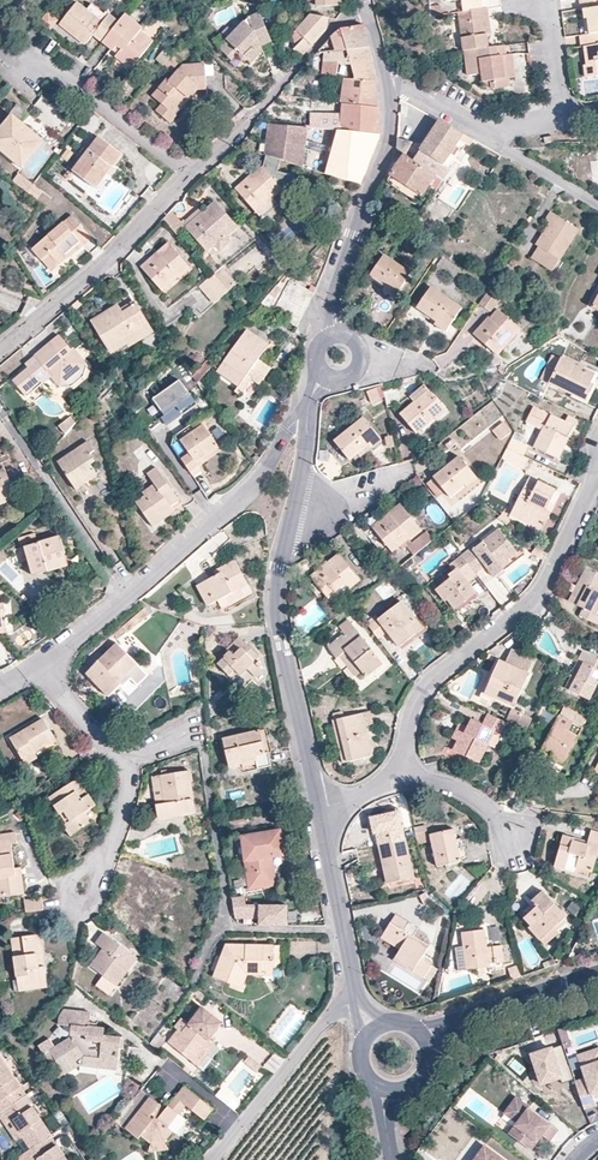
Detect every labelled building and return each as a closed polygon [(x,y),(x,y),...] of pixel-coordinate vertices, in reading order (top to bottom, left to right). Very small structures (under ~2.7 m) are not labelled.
[(482,9),(481,0),(460,0),(463,12),(482,9)] [(581,10),(582,10),(586,10),(587,20),(589,34),(597,32),(597,0),(579,0),(581,10)] [(93,35),(102,43),(105,39),(118,23),(98,6),(96,8),(92,4),(86,11),(76,3),(60,24),(86,44),(93,35)] [(463,12),(458,13),(463,51),(489,47),(487,36),(484,18),(489,18),(488,8),(482,9),(463,12)] [(47,13),(40,22),(50,31),(58,22),(47,13)] [(260,46),(272,41),(260,14),(249,18),(227,41),(225,40),(219,48),(231,61),(237,56),(243,61),(246,61),(260,46)] [(327,30),(328,18),(310,14),(289,38),(297,45),(293,50),(294,51),(291,54),(296,58),(297,56),(300,58),(303,55),(327,30)] [(142,29),(125,15),(118,23),(105,39),(114,46),(111,50),(117,55),(115,57),(131,70),(152,42),(140,31),(142,29)] [(364,25),(340,30),(330,37),(335,51),(368,47),(367,37),(364,25)] [(589,34),(579,35),(581,47),(583,47),(586,65),(583,66),(585,77),(597,76),(597,32),(589,34)] [(105,39),(102,43),(111,50),(114,46),(105,39)] [(489,47),(463,51),(467,77),(480,75),(482,82),(506,79),(504,70),(508,70),(506,55),(504,45),(489,47)] [(260,46),(246,61),(250,65),(263,52),(260,46)] [(326,52),(321,75),(337,77),(339,64),(351,65),(356,79),(376,81),(372,64),(368,47),(335,51),(326,52)] [(512,54),(506,55),(508,70),(504,70),(506,79),(508,79),(515,77),(512,54)] [(171,57),(164,66),(171,72),(178,63),(171,57)] [(151,96),(162,105),(171,112),(185,96),(189,99),(197,89),(207,89),(205,64),(184,65),(171,81),(168,79),(151,96)] [(376,85),(376,81),(356,79),(344,78),(339,103),(343,103),(378,108),(378,103),(377,96),(376,85)] [(506,79),(482,82),(482,83),(492,89),(509,87),(508,79),(506,79)] [(171,112),(162,105),(155,112),(170,123),(190,100),(189,99),(185,96),(171,112)] [(306,113),(309,102),(298,99),(295,110),(306,113)] [(379,126),(378,108),(343,103),(340,131),(380,135),(379,126)] [(310,128),(331,130),(332,114),(310,114),(309,128),(310,128)] [(0,128),(0,149),(22,168),(45,143),(12,116),(0,128)] [(463,135),(440,120),(414,161),(437,176),(459,142),(463,135)] [(309,128),(269,123),(265,156),(277,159),(306,168),(308,150),(314,151),(315,142),(309,142),(310,128),(309,128)] [(369,164),(380,135),(340,131),(332,162),(332,167),(333,169),(334,171),(359,178),(362,176),(364,175),(365,173),(366,171),(369,164)] [(465,146),(471,138),(464,134),(463,135),(459,142),(465,146)] [(397,138),(396,149),(404,154),(413,142),(397,138)] [(89,150),(73,169),(95,185),(120,154),(99,139),(89,150)] [(67,149),(61,157),(67,163),(74,154),(67,149)] [(414,161),(404,154),(390,176),(422,197),(430,185),(436,189),(442,180),(437,176),(414,161)] [(364,177),(366,171),(365,173),(364,175),(362,176),(359,178),(334,171),(333,169),(332,167),(332,162),(328,175),(361,185),(364,177)] [(251,179),(249,176),(235,188),(256,213),(273,198),(283,189),(263,166),(254,174),(255,175),(251,179)] [(68,171),(64,175),(70,181),(73,176),(68,171)] [(17,174),(11,182),(36,201),(43,192),(17,174)] [(56,175),(52,180),(57,185),(62,179),(56,175)] [(418,203),(422,197),(390,176),(386,181),(418,203)] [(273,198),(256,213),(262,220),(279,204),(273,198)] [(205,210),(186,226),(208,252),(216,245),(221,251),(230,242),(226,238),(237,229),(215,202),(205,210)] [(181,220),(172,210),(163,220),(176,235),(186,226),(205,210),(201,206),(186,220),(181,220)] [(579,229),(550,211),(545,219),(550,222),(536,245),(538,246),(531,257),(552,270),(579,229)] [(73,215),(31,247),(42,261),(50,255),(60,267),(71,258),(68,254),(90,237),(73,215)] [(298,240),(290,247),(298,254),(305,247),(298,240)] [(155,257),(153,255),(140,266),(162,291),(178,278),(180,279),(192,268),(168,242),(157,251),(159,253),(155,257)] [(298,254),(290,247),(287,250),(294,258),(298,254)] [(208,255),(203,249),(196,256),(201,261),(208,255)] [(411,273),(383,254),(370,275),(385,285),(383,288),(395,296),(411,273)] [(221,267),(212,274),(227,292),(236,284),(221,267)] [(227,292),(212,274),(200,286),(214,303),(227,292)] [(290,279),(271,313),(297,326),(313,292),(309,289),(290,279)] [(263,304),(279,285),(277,284),(261,303),(263,304)] [(282,288),(279,285),(263,304),(267,306),(282,288)] [(461,308),(431,286),(417,307),(436,321),(435,323),(445,331),(461,308)] [(500,296),(489,289),(479,304),(490,312),(500,296)] [(133,301),(120,309),(122,313),(136,305),(133,301)] [(122,313),(120,309),(117,305),(92,322),(111,353),(127,344),(124,340),(148,325),(136,305),(122,313)] [(498,309),(491,317),(492,319),(489,322),(487,320),(474,333),(498,355),(520,329),(498,309)] [(124,340),(127,344),(129,348),(153,333),(148,325),(124,340)] [(217,370),(238,386),(250,369),(263,378),(271,368),(258,359),(266,347),(254,338),(256,335),(247,328),(217,370)] [(269,344),(256,335),(254,338),(266,347),(269,344)] [(38,359),(28,368),(12,381),(25,397),(42,383),(40,381),(49,374),(59,385),(85,364),(73,348),(71,350),(59,336),(35,355),(35,356),(38,359)] [(194,353),(191,358),(197,362),(200,357),(194,353)] [(25,364),(28,368),(38,359),(35,356),(25,364)] [(561,357),(549,382),(585,399),(597,374),(597,372),(597,371),(595,374),(561,357)] [(207,359),(200,368),(205,373),(213,364),(207,359)] [(85,364),(59,385),(61,388),(72,386),(84,377),(87,366),(85,364)] [(192,375),(196,382),(205,373),(200,368),(192,375)] [(250,369),(238,386),(234,391),(241,395),(252,380),(259,384),(263,378),(250,369)] [(197,404),(180,379),(153,398),(164,415),(177,406),(182,414),(197,404)] [(424,384),(410,396),(414,402),(400,414),(416,433),(435,418),(437,420),(447,411),(424,384)] [(382,385),(367,391),(371,402),(384,397),(382,385)] [(498,406),(512,409),(516,394),(502,390),(498,406)] [(542,398),(537,395),(533,405),(539,408),(542,398)] [(539,408),(533,405),(526,420),(543,429),(535,447),(557,458),(566,440),(573,425),(565,421),(539,408)] [(182,414),(177,406),(164,415),(161,417),(167,425),(182,414)] [(463,426),(471,438),(487,426),(479,414),(463,426)] [(568,415),(565,421),(573,425),(566,440),(572,444),(583,422),(568,415)] [(363,417),(334,441),(350,460),(368,445),(371,448),(381,439),(363,417)] [(68,418),(56,428),(63,437),(75,427),(68,418)] [(510,431),(503,422),(493,430),(501,439),(510,431)] [(221,450),(202,424),(179,440),(188,452),(181,457),(193,476),(202,470),(200,466),(221,450)] [(452,438),(445,444),(449,448),(456,443),(452,438)] [(530,445),(514,438),(509,448),(525,455),(530,445)] [(88,440),(56,461),(76,490),(98,474),(91,464),(95,461),(90,453),(94,449),(88,440)] [(460,456),(434,477),(445,491),(449,496),(465,484),(467,486),(477,478),(460,456)] [(15,492),(2,464),(0,465),(0,498),(15,492)] [(179,500),(156,466),(146,473),(153,483),(142,492),(144,495),(135,502),(153,527),(175,511),(171,505),(179,500)] [(445,491),(434,477),(427,483),(437,497),(445,491)] [(545,509),(549,502),(555,489),(530,477),(515,506),(532,515),(529,522),(542,529),(551,512),(545,509)] [(17,497),(15,492),(0,498),(0,505),(17,497)] [(555,505),(549,502),(545,509),(551,512),(555,505)] [(400,504),(389,512),(391,515),(387,517),(386,515),(372,526),(392,551),(409,538),(411,540),(422,530),(400,504)] [(532,515),(515,506),(511,513),(529,522),(532,515)] [(471,548),(462,554),(476,573),(485,566),(491,573),(494,576),(504,569),(503,567),(500,565),(508,558),(517,551),(498,529),(472,549),(471,548)] [(60,536),(29,545),(32,555),(28,556),(34,576),(48,572),(47,567),(67,561),(60,536)] [(542,560),(547,551),(537,543),(532,552),(542,560)] [(339,553),(328,562),(329,563),(326,566),(325,564),(311,576),(331,601),(348,587),(349,589),(361,579),(339,553)] [(476,573),(462,554),(449,565),(453,571),(448,575),(451,578),(437,589),(445,601),(448,599),(455,607),(476,591),(468,580),(477,573),(476,573)] [(511,561),(508,558),(500,565),(503,567),(511,561)] [(221,572),(215,575),(197,585),(207,605),(218,600),(241,588),(248,584),(235,560),(219,568),(221,572)] [(69,565),(67,561),(47,567),(48,572),(69,565)] [(477,573),(482,581),(491,573),(485,566),(476,573),(477,573)] [(585,567),(569,601),(583,608),(579,615),(597,625),(597,574),(585,567)] [(241,588),(218,600),(223,609),(246,597),(241,588)] [(374,616),(365,622),(378,638),(387,631),(398,646),(421,628),(400,601),(376,619),(374,616)] [(149,613),(144,607),(122,626),(127,632),(149,613)] [(336,657),(340,655),(346,650),(362,671),(366,676),(383,663),(348,619),(339,626),(344,633),(327,646),(336,657)] [(135,658),(143,649),(129,634),(120,643),(135,658)] [(217,663),(229,676),(235,670),(237,673),(239,675),(247,669),(255,678),(263,671),(261,668),(261,667),(262,666),(262,664),(261,663),(258,660),(260,658),(239,636),(225,649),(228,652),(217,663)] [(86,674),(102,691),(116,678),(119,682),(137,664),(117,643),(86,674)] [(513,648),(506,663),(527,672),(533,657),(513,648)] [(346,650),(340,655),(356,676),(362,671),(346,650)] [(569,677),(574,679),(569,690),(590,700),(597,683),(597,659),(583,651),(569,677)] [(527,672),(506,663),(499,660),(484,693),(515,706),(528,673),(527,672)] [(235,670),(229,676),(231,678),(237,673),(235,670)] [(574,679),(569,677),(564,687),(569,690),(574,679)] [(116,678),(102,691),(107,697),(121,684),(119,682),(116,678)] [(589,716),(564,704),(559,714),(584,726),(589,716)] [(506,722),(526,731),(533,717),(512,707),(505,721),(506,722)] [(370,710),(362,712),(366,725),(374,723),(370,710)] [(366,725),(362,712),(332,719),(343,762),(373,755),(366,725)] [(505,721),(488,712),(482,723),(470,718),(467,725),(464,731),(462,731),(457,740),(452,749),(480,762),(489,744),(495,747),(502,733),(501,732),(506,722),(505,721)] [(584,726),(559,714),(542,749),(551,753),(549,758),(563,765),(584,726)] [(10,738),(23,759),(56,740),(43,718),(10,738)] [(464,731),(467,725),(460,721),(451,737),(457,740),(462,731),(464,731)] [(264,729),(261,730),(266,752),(269,751),(264,729)] [(266,752),(261,730),(222,739),(229,766),(242,763),(244,771),(272,765),(269,751),(266,752)] [(56,740),(23,759),(25,764),(59,744),(56,740)] [(539,754),(549,758),(551,753),(542,749),(539,754)] [(190,770),(159,775),(164,802),(155,804),(158,817),(194,812),(190,781),(192,781),(190,770)] [(49,796),(60,813),(64,811),(70,820),(66,823),(64,824),(71,835),(90,823),(83,813),(96,804),(88,793),(81,797),(76,791),(83,786),(91,781),(85,773),(49,796)] [(164,802),(159,775),(151,776),(155,804),(164,802)] [(88,793),(83,786),(76,791),(81,797),(88,793)] [(379,843),(405,838),(398,805),(372,811),(379,843)] [(64,811),(60,813),(66,823),(70,820),(64,811)] [(461,860),(456,839),(454,828),(429,833),(436,865),(461,860)] [(563,834),(554,866),(574,871),(577,864),(594,869),(597,854),(597,831),(591,829),(587,843),(574,839),(574,837),(563,834)] [(241,836),(246,867),(249,885),(249,888),(275,884),(271,856),(283,854),(279,830),(241,836)] [(424,830),(415,832),(416,835),(417,842),(426,840),(424,830)] [(24,893),(22,875),(15,876),(14,867),(11,844),(17,842),(15,831),(0,833),(0,896),(24,893)] [(463,837),(456,839),(461,860),(467,858),(463,837)] [(379,843),(384,867),(386,877),(387,882),(414,876),(405,838),(379,843)] [(21,866),(14,867),(15,876),(22,875),(21,866)] [(249,885),(246,867),(236,869),(239,887),(249,885)] [(116,903),(126,913),(129,909),(133,912),(129,916),(128,917),(143,930),(153,920),(149,916),(167,897),(143,874),(116,903)] [(436,897),(427,888),(413,891),(428,905),(436,897)] [(530,924),(528,926),(544,944),(560,931),(555,926),(566,916),(543,890),(532,899),(536,905),(523,917),(530,924)] [(243,896),(232,898),(235,918),(246,919),(259,919),(259,925),(287,926),(288,905),(245,905),(244,896),(243,896)] [(26,911),(43,909),(41,897),(24,899),(26,911)] [(415,928),(394,915),(380,937),(399,949),(393,960),(424,979),(432,967),(419,959),(427,946),(410,936),(415,928)] [(501,941),(498,926),(485,928),(487,943),(501,941)] [(488,961),(486,946),(483,928),(461,931),(466,968),(489,966),(488,961)] [(95,942),(102,948),(107,951),(103,956),(98,953),(90,964),(112,981),(125,964),(129,967),(136,957),(103,931),(95,942)] [(36,941),(42,940),(41,933),(12,938),(17,979),(13,980),(15,990),(24,989),(24,985),(47,981),(46,965),(45,965),(39,966),(36,941)] [(45,965),(42,940),(36,941),(39,966),(45,965)] [(251,949),(251,945),(226,944),(214,977),(241,987),(246,974),(263,974),(263,967),(273,967),(274,945),(258,945),(258,949),(251,949)] [(502,944),(492,945),(494,960),(494,962),(504,961),(502,944)] [(457,969),(466,968),(463,945),(454,946),(457,969)] [(107,951),(102,948),(98,953),(103,956),(107,951)] [(116,984),(129,967),(125,964),(112,981),(116,984)] [(432,967),(424,979),(429,982),(436,970),(432,967)] [(209,1035),(211,1037),(224,1021),(203,1005),(183,1030),(180,1028),(170,1040),(194,1059),(209,1040),(207,1038),(209,1035)] [(89,1024),(90,1021),(90,1010),(64,1008),(59,1015),(58,1024),(71,1025),(70,1037),(50,1050),(65,1074),(79,1065),(76,1060),(84,1055),(99,1057),(98,1067),(116,1069),(118,1059),(119,1045),(121,1036),(104,1033),(105,1026),(97,1025),(89,1024)] [(69,1037),(70,1027),(57,1026),(57,1036),(69,1037)] [(567,1028),(559,1029),(563,1043),(570,1042),(567,1028)] [(129,1046),(119,1045),(118,1059),(127,1060),(129,1046)] [(574,1078),(562,1045),(531,1055),(543,1089),(574,1078)] [(580,1056),(588,1079),(577,1083),(586,1109),(597,1105),(597,1102),(594,1093),(597,1092),(597,1050),(580,1056)] [(99,1057),(84,1055),(83,1065),(98,1067),(99,1057)] [(27,1096),(0,1057),(0,1113),(1,1114),(27,1096)] [(140,1134),(150,1142),(164,1141),(173,1130),(168,1126),(186,1105),(204,1119),(213,1108),(184,1086),(165,1108),(150,1096),(125,1127),(138,1138),(140,1134)] [(27,1096),(1,1114),(0,1115),(0,1117),(6,1125),(11,1121),(23,1139),(31,1150),(51,1137),(51,1136),(31,1106),(32,1105),(27,1096)] [(527,1106),(514,1096),(502,1112),(515,1122),(513,1125),(526,1135),(520,1143),(529,1149),(540,1134),(548,1140),(555,1129),(526,1108),(527,1106)] [(46,1121),(55,1131),(62,1126),(52,1116),(46,1121)] [(11,1121),(6,1125),(18,1143),(23,1139),(11,1121)] [(507,1133),(520,1143),(526,1135),(513,1125),(507,1133)] [(19,1158),(21,1159),(66,1159),(51,1137),(31,1150),(19,1158)] [(164,1141),(150,1142),(150,1150),(167,1148),(164,1141)] [(482,1145),(474,1156),(480,1159),(503,1159),(482,1145)]
